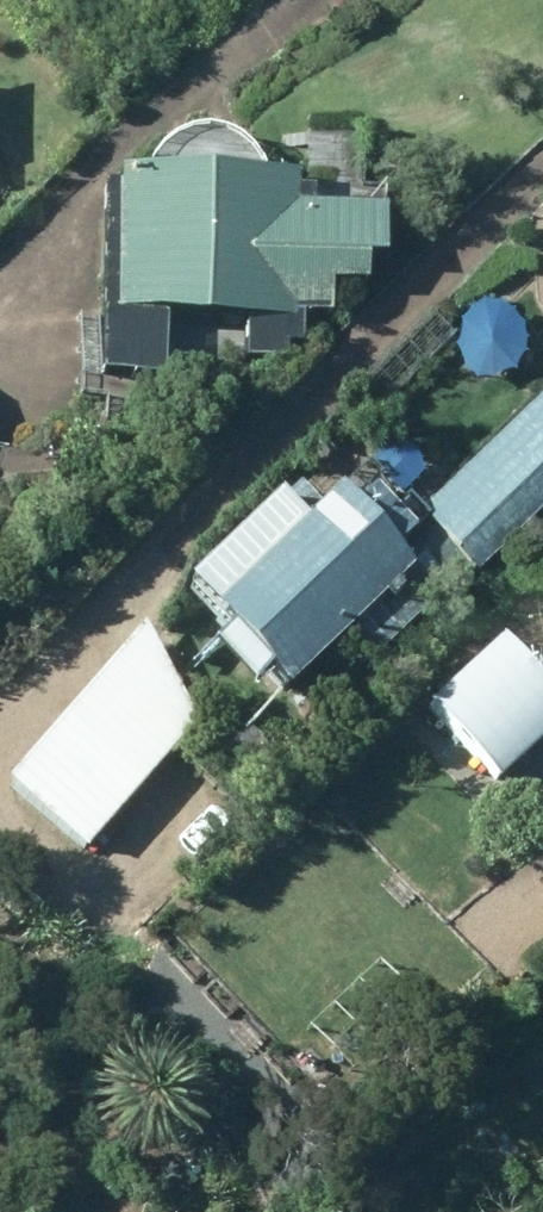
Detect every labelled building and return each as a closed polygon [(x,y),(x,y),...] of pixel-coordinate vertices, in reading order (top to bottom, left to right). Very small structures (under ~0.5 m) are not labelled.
[(107,177),(102,367),(168,370),(170,308),(248,310),(247,352),(305,354),(306,308),(334,310),(335,275),(370,276),(371,246),(386,246),(387,198),(298,196),(299,170),(122,165),(121,177),(107,177)] [(461,322),(457,343),(466,362),(484,373),(506,370),(522,356),(526,335),(517,316),(499,305),(477,308),(461,322)] [(424,506),(405,488),(427,467),(425,457),(419,448),(412,441),(402,437),(392,433),(324,502),(301,479),(289,491),(282,484),(191,573),(234,618),(215,637),(255,679),(276,660),(295,678),(352,623),(379,651),(473,558),(480,565),(542,503),(542,387),(424,506)] [(11,772),(89,843),(202,717),(148,620),(11,772)] [(428,697),(500,774),(542,735),(542,670),(503,628),(428,697)] [(410,744),(445,780),(469,754),(436,720),(410,744)]
